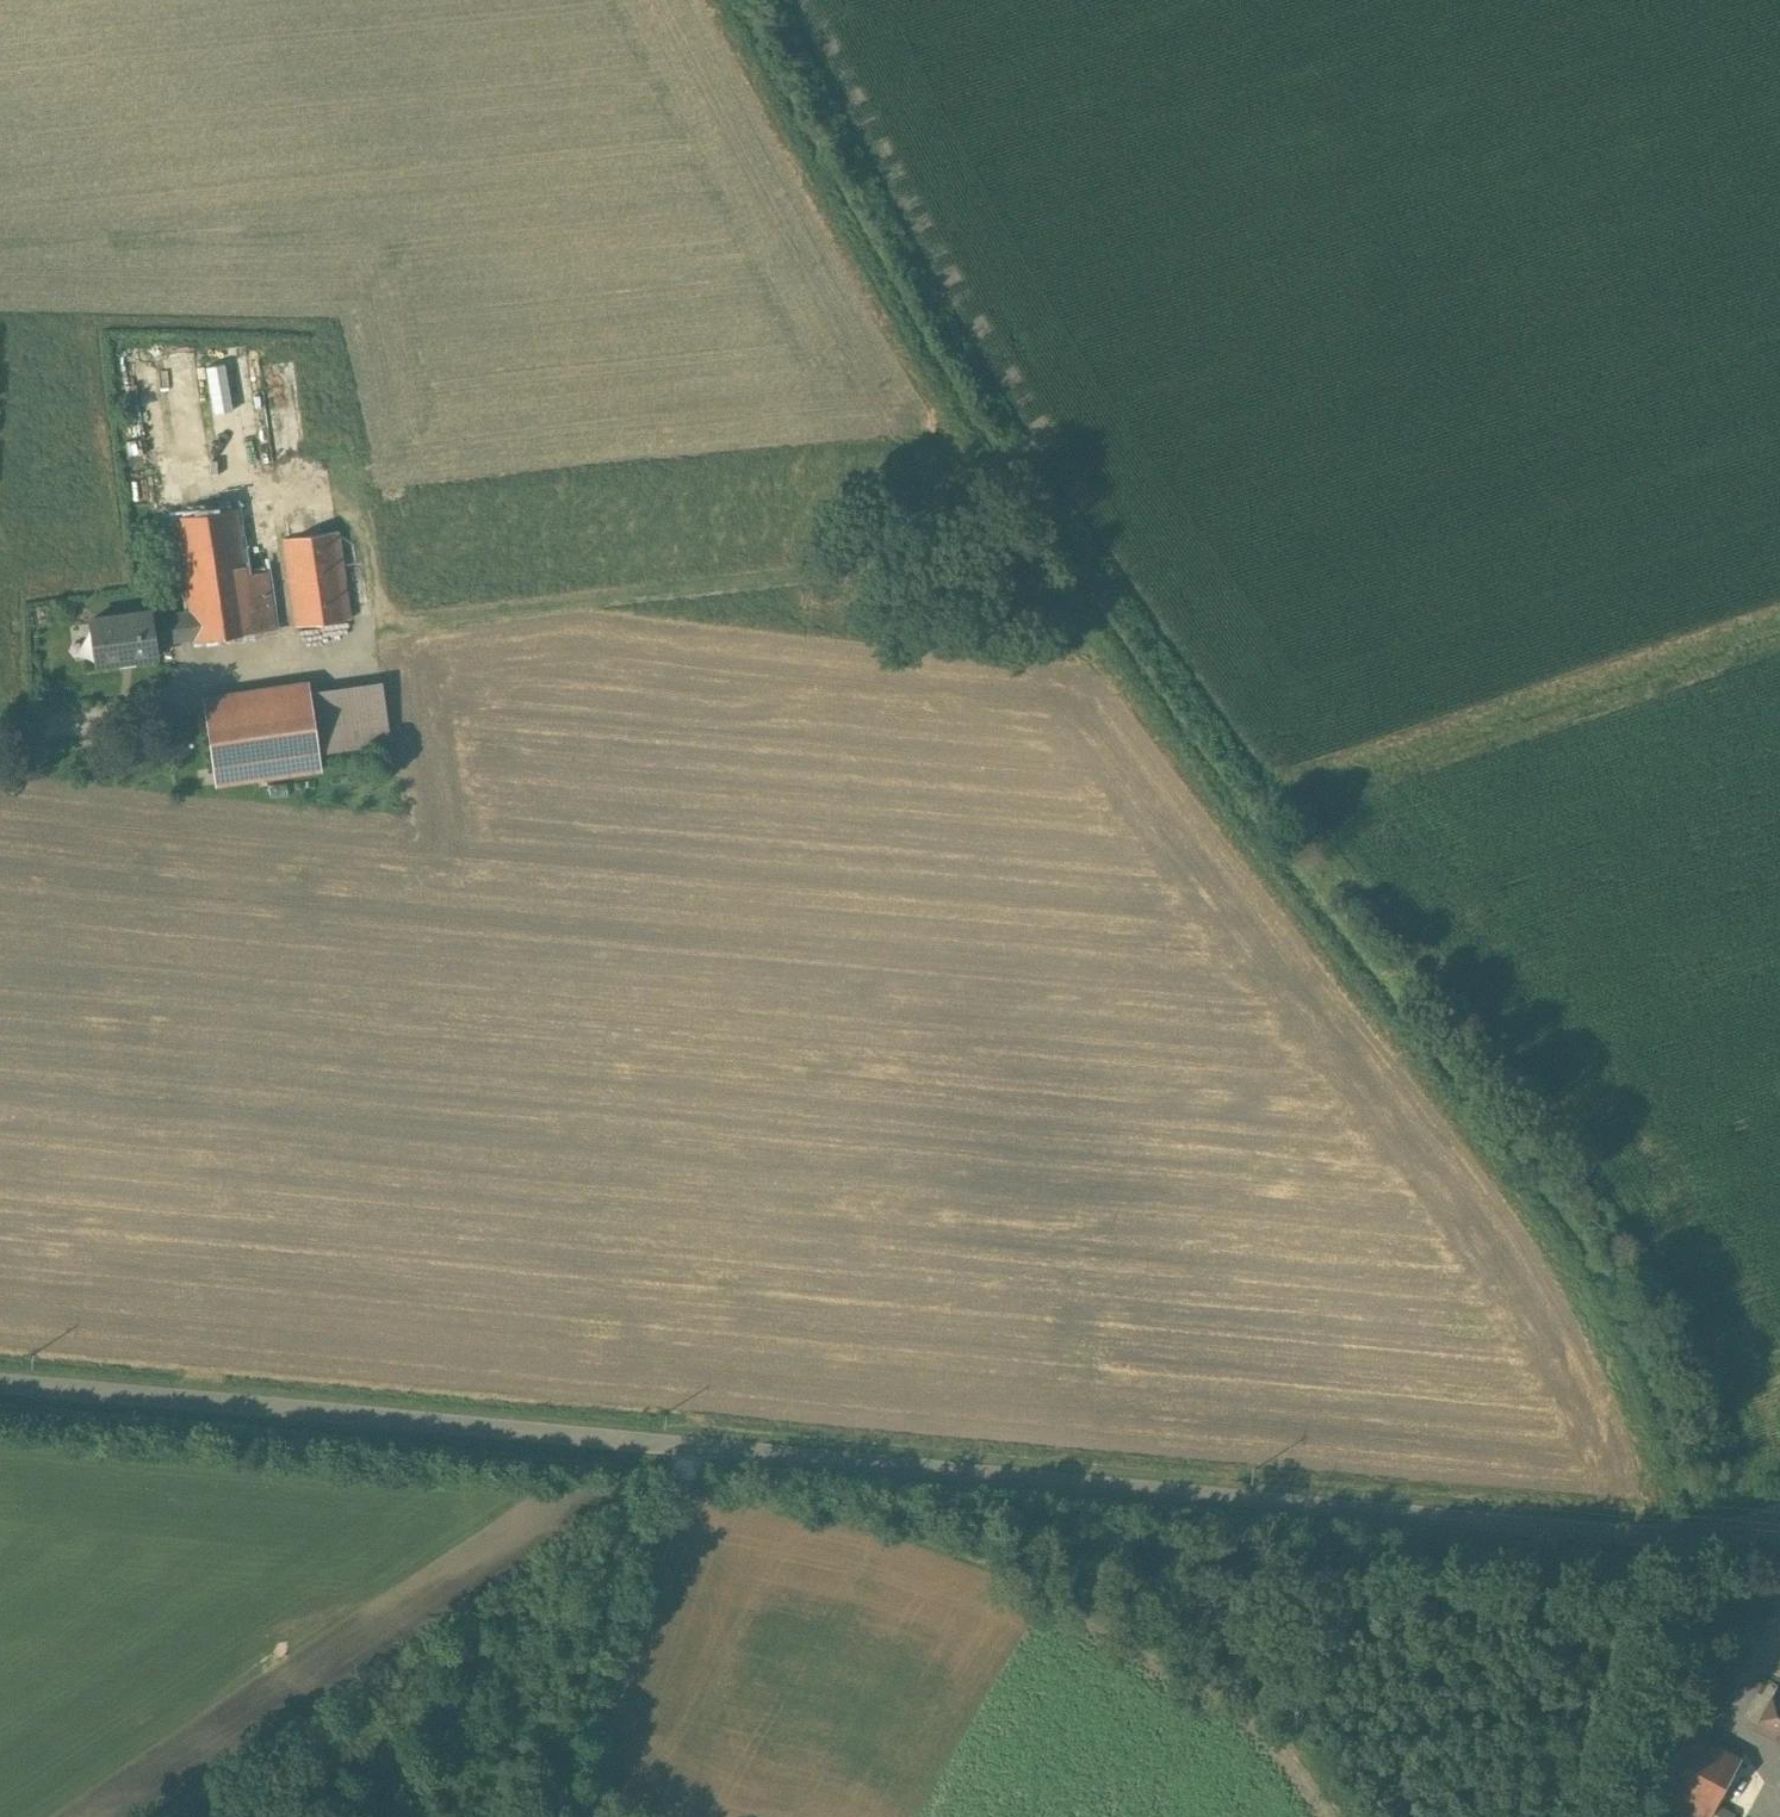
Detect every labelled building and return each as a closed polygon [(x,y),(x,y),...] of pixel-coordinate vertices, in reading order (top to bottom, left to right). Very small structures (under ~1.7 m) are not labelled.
[(195,604),(199,635),(283,625),(275,563),(253,566),(245,500),(183,507),(195,604)] [(292,527),(303,616),(357,609),(347,521),(292,527)] [(92,663),(164,654),(162,640),(199,635),(195,604),(159,608),(157,594),(85,603),(92,663)] [(314,660),(204,676),(219,778),(329,762),(314,660)] [(1760,1725),(1779,1736),(1779,1689),(1760,1725)] [(1695,1721),(1658,1791),(1706,1816),(1717,1816),(1752,1752),(1695,1721)]
